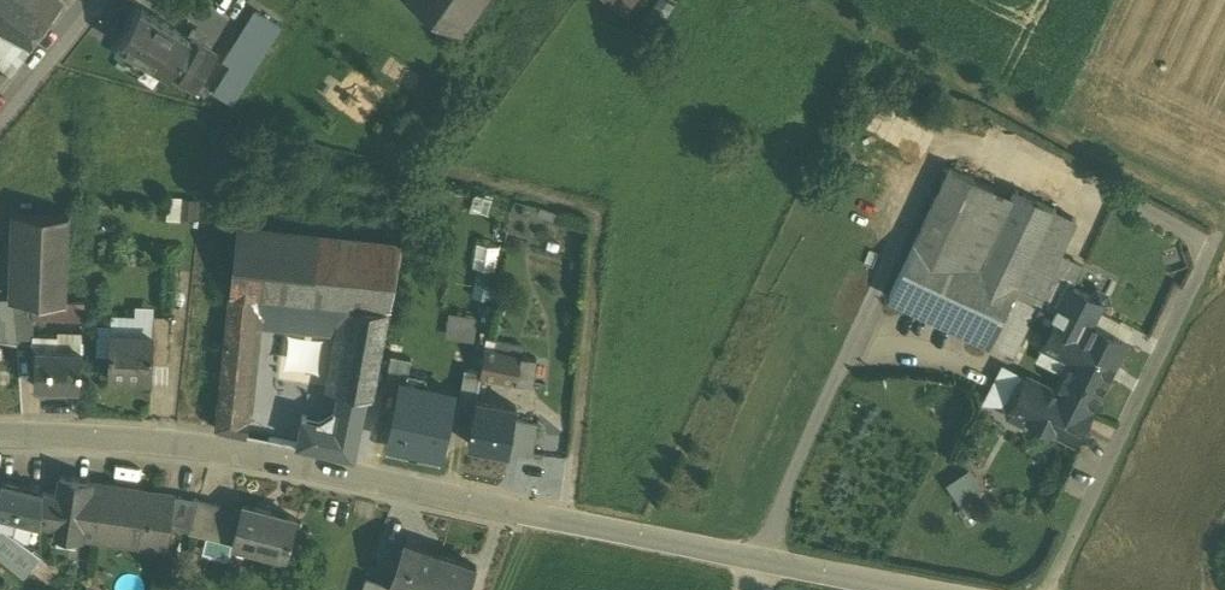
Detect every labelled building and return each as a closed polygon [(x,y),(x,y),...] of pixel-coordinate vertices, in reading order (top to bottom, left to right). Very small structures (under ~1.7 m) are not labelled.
[(25,0),(0,0),(0,21),(28,45),(49,19),(25,0)] [(59,0),(25,0),(49,19),(62,3),(59,0)] [(461,30),(482,0),(414,0),(461,30)] [(625,9),(631,0),(612,0),(625,9)] [(191,36),(142,7),(120,44),(136,53),(169,72),(170,72),(191,36)] [(282,25),(254,8),(224,57),(232,62),(215,89),(235,101),(282,25)] [(205,34),(195,29),(191,36),(170,72),(195,86),(215,51),(200,43),(205,34)] [(136,53),(120,44),(115,52),(132,61),(136,53)] [(9,69),(0,61),(0,80),(9,69)] [(950,166),(889,295),(933,315),(994,187),(950,166)] [(994,187),(933,315),(952,324),(1013,196),(994,187)] [(1013,196),(952,324),(990,342),(1013,292),(1017,284),(1053,208),(1016,190),(1013,196)] [(171,193),(169,216),(199,218),(201,196),(171,193)] [(1053,208),(1017,284),(1040,295),(1059,254),(1076,218),(1053,208)] [(70,213),(16,212),(13,298),(14,298),(67,300),(70,213)] [(402,243),(236,226),(229,292),(231,293),(258,295),(350,305),(390,309),(402,243)] [(476,240),(474,264),(497,266),(498,242),(476,240)] [(1036,303),(1029,319),(1034,322),(1067,258),(1059,254),(1040,295),(1036,303)] [(1067,258),(1034,322),(1050,330),(1058,315),(1073,286),(1083,265),(1067,258)] [(1093,296),(1073,286),(1058,315),(1085,329),(1089,322),(1090,323),(1106,293),(1097,289),(1093,296)] [(1013,292),(990,342),(1012,353),(1029,319),(1036,303),(1013,292)] [(258,295),(231,293),(217,429),(266,437),(269,420),(245,411),(258,295)] [(0,298),(0,340),(17,343),(15,315),(14,298),(13,298),(0,298)] [(67,300),(14,298),(15,315),(33,316),(83,318),(83,301),(67,300)] [(390,309),(350,305),(334,389),(368,394),(374,395),(390,309)] [(169,315),(153,314),(152,334),(151,362),(167,363),(169,315)] [(33,316),(15,315),(17,343),(32,344),(33,316)] [(1090,323),(1089,322),(1085,329),(1058,315),(1050,330),(1046,338),(1074,352),(1055,389),(1091,408),(1125,341),(1090,323)] [(450,316),(446,338),(474,342),(477,320),(450,316)] [(152,334),(110,332),(109,375),(151,376),(151,362),(152,334)] [(536,357),(485,348),(480,374),(531,383),(536,357)] [(82,351),(35,349),(34,386),(80,388),(82,351)] [(412,359),(392,355),(385,389),(400,392),(402,383),(407,384),(412,359)] [(474,410),(476,399),(480,372),(464,370),(458,408),(474,410)] [(1055,389),(1028,375),(1017,380),(1005,403),(1008,414),(1025,423),(1028,417),(1075,440),(1091,408),(1055,389)] [(390,444),(441,454),(453,393),(407,384),(402,383),(400,392),(390,444)] [(368,394),(334,389),(328,424),(299,419),(298,425),(295,443),(358,457),(368,394)] [(516,405),(476,399),(474,410),(469,438),(469,443),(508,451),(516,405)] [(298,425),(269,420),(266,437),(295,443),(298,425)] [(535,430),(520,428),(516,452),(531,455),(535,430)] [(948,478),(956,498),(983,487),(975,467),(948,478)] [(104,484),(60,477),(58,492),(43,490),(42,522),(57,522),(56,530),(96,536),(104,484)] [(2,480),(0,487),(0,522),(13,531),(17,515),(42,522),(43,490),(2,480)] [(172,494),(104,484),(96,536),(99,537),(99,536),(165,546),(168,526),(172,494)] [(198,498),(172,494),(168,526),(189,529),(198,498)] [(214,503),(198,498),(189,529),(188,531),(204,535),(214,503)] [(297,519),(241,505),(239,509),(214,503),(204,535),(208,536),(231,542),(288,556),(297,519)] [(0,522),(0,546),(28,567),(41,551),(13,531),(0,522)] [(231,542),(208,536),(204,550),(228,556),(231,542)] [(403,540),(387,585),(401,589),(427,589),(440,553),(403,540)] [(440,553),(427,589),(467,589),(475,565),(440,553)] [(366,577),(361,589),(378,589),(380,582),(366,577)]
